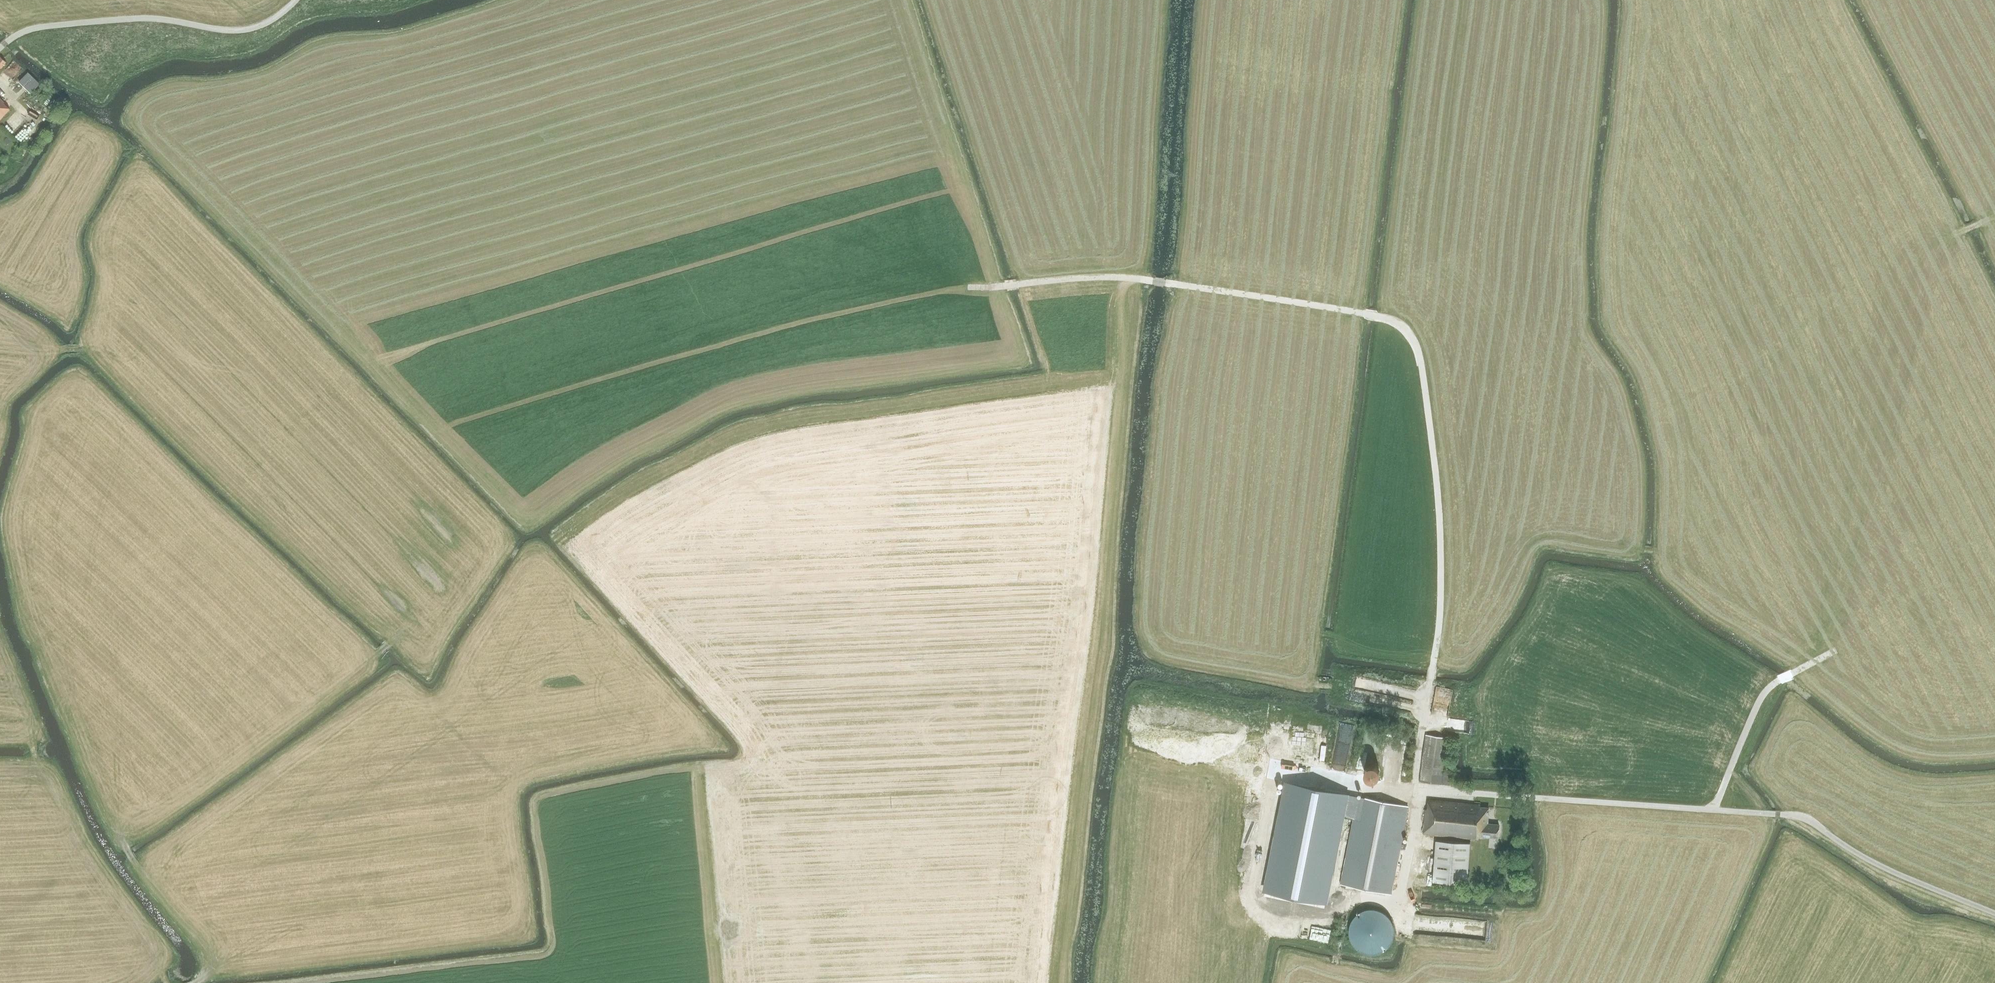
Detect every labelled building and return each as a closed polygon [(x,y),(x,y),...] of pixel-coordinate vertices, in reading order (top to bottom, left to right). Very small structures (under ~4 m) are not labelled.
[(39,84),(28,72),(19,81),(30,93),(39,84)] [(10,109),(4,103),(4,102),(0,98),(0,119),(10,109)] [(1440,705),(1453,706),(1454,685),(1441,684),(1440,705)] [(1341,731),(1350,732),(1350,734),(1354,735),(1355,724),(1342,722),(1341,731)] [(1449,738),(1425,734),(1422,755),(1420,781),(1442,784),(1452,785),(1453,773),(1444,771),(1445,758),(1446,759),(1449,738)] [(1365,770),(1365,771),(1365,772),(1365,775),(1366,776),(1367,777),(1369,778),(1371,779),(1373,779),(1375,779),(1376,778),(1378,778),(1379,777),(1379,776),(1380,775),(1380,773),(1380,771),(1380,770),(1380,768),(1379,767),(1377,765),(1376,765),(1374,764),(1371,764),(1370,764),(1369,765),(1367,766),(1365,769),(1365,770)] [(1358,797),(1286,782),(1265,890),(1325,902),(1342,817),(1344,817),(1354,819),(1358,797)] [(1391,893),(1408,806),(1358,797),(1341,884),(1391,893)] [(1427,809),(1425,809),(1423,834),(1478,839),(1479,836),(1498,838),(1499,824),(1487,823),(1489,808),(1480,807),(1480,805),(1428,799),(1427,809)] [(1436,840),(1433,881),(1467,884),(1470,843),(1436,840)] [(1349,928),(1349,931),(1349,935),(1350,939),(1352,942),(1353,944),(1355,947),(1358,949),(1359,951),(1361,952),(1362,952),(1366,954),(1368,954),(1372,954),(1375,954),(1377,954),(1381,952),(1382,952),(1384,951),(1388,947),(1390,945),(1391,944),(1392,942),(1393,941),(1394,937),(1394,935),(1394,933),(1394,931),(1394,928),(1393,924),(1392,922),(1392,921),(1390,917),(1388,916),(1387,915),(1386,913),(1382,911),(1381,911),(1377,909),(1375,909),(1372,909),(1368,909),(1366,909),(1362,911),(1361,911),(1358,913),(1356,915),(1355,916),(1354,917),(1352,921),(1351,922),(1350,926),(1349,928)]
